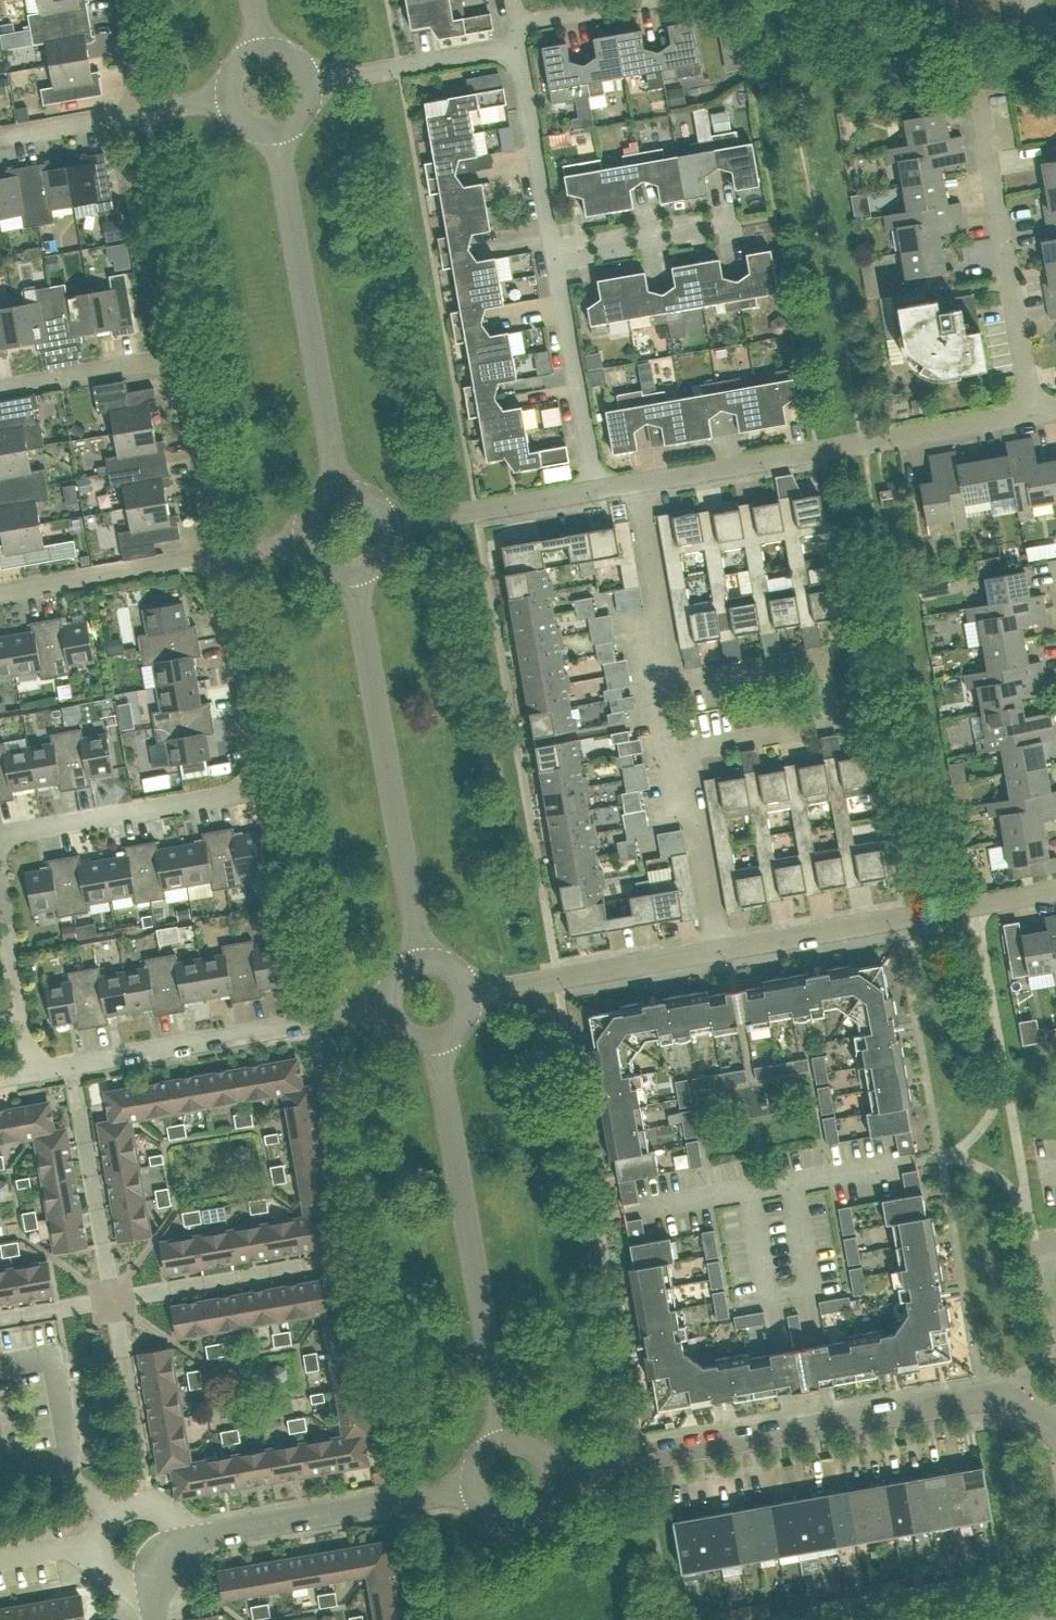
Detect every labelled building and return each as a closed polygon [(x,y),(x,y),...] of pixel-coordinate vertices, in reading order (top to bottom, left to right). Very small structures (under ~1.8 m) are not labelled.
[(28,15),(31,30),(90,19),(86,0),(39,0),(41,12),(28,15)] [(436,25),(438,38),(438,39),(494,29),(491,13),(454,20),(450,0),(438,0),(407,5),(411,29),(436,25)] [(1002,18),(999,0),(962,0),(966,24),(1002,18)] [(31,30),(33,45),(46,43),(50,65),(89,58),(87,44),(94,42),(90,19),(31,30)] [(672,50),(660,52),(659,51),(659,52),(664,80),(690,76),(688,66),(700,64),(693,21),(668,25),(672,50)] [(665,87),(664,80),(659,52),(658,52),(645,54),(641,30),(617,34),(625,77),(646,73),(649,89),(665,87)] [(736,31),(719,34),(722,47),(739,44),(736,31)] [(12,33),(1,35),(4,50),(14,49),(12,33)] [(585,64),(584,65),(589,93),(590,98),(604,95),(606,95),(605,91),(615,90),(613,79),(625,77),(617,34),(594,38),(598,63),(585,65),(585,64)] [(571,67),(567,43),(542,47),(552,104),(576,100),(575,96),(589,93),(584,65),(571,67)] [(41,89),(44,105),(103,95),(99,71),(92,72),(89,58),(50,65),(54,87),(41,89)] [(427,116),(431,140),(474,132),(470,111),(507,104),(504,88),(448,98),(425,102),(427,116)] [(607,106),(604,95),(590,98),(592,108),(607,106)] [(944,112),(905,119),(909,145),(923,143),(925,156),(964,149),(962,135),(949,138),(944,112)] [(500,143),(512,141),(509,125),(497,127),(500,143)] [(737,131),(712,135),(711,136),(712,140),(713,140),(718,168),(731,165),(735,190),(760,186),(752,143),(739,145),(737,131)] [(435,161),(425,163),(428,179),(456,174),(456,173),(454,161),(478,156),(474,132),(431,140),(435,161)] [(690,154),(677,156),(685,199),(708,195),(704,170),(717,168),(718,168),(713,140),(712,140),(697,142),(691,143),(689,146),(690,154)] [(886,149),(889,163),(899,161),(903,186),(943,179),(941,167),(967,162),(964,149),(925,156),(923,143),(909,145),(886,149)] [(1042,163),(1046,188),(1055,186),(1055,147),(1047,148),(1049,161),(1042,163)] [(657,179),(661,203),(685,199),(677,156),(665,158),(663,148),(638,153),(643,181),(644,181),(657,179)] [(81,157),(82,164),(68,167),(74,206),(96,202),(99,215),(115,212),(104,153),(81,157)] [(610,212),(634,208),(630,183),(642,181),(643,181),(638,153),(623,155),(624,165),(603,169),(610,212)] [(53,169),(52,162),(29,166),(40,225),(55,222),(53,210),(74,206),(68,167),(53,169)] [(582,192),(586,216),(610,212),(603,169),(581,173),(579,163),(563,166),(568,195),(569,194),(582,192)] [(8,177),(0,179),(0,218),(0,219),(22,215),(24,228),(40,225),(29,166),(6,170),(8,177)] [(430,194),(440,193),(444,214),(487,207),(483,183),(458,187),(456,175),(456,174),(428,179),(430,194)] [(960,202),(947,204),(943,179),(903,186),(908,211),(908,212),(921,209),(923,222),(963,215),(960,202)] [(1045,212),(1048,226),(1055,225),(1055,186),(1046,188),(1050,211),(1045,212)] [(448,236),(438,238),(441,253),(469,248),(467,235),(491,231),(487,207),(444,214),(448,236)] [(941,246),(939,233),(965,229),(963,215),(923,222),(921,209),(908,212),(908,211),(884,215),(887,229),(897,228),(902,253),(941,246)] [(107,241),(125,238),(122,224),(104,227),(107,241)] [(1042,241),(1046,266),(1055,264),(1055,225),(1048,226),(1050,239),(1042,241)] [(902,253),(906,278),(902,278),(904,293),(956,283),(954,269),(946,271),(941,246),(902,253)] [(444,269),(453,267),(457,289),(500,281),(496,258),(471,262),(469,249),(469,248),(441,253),(444,269)] [(742,309),(758,306),(756,297),(779,293),(771,250),(747,254),(751,279),(738,281),(738,280),(737,280),(742,309)] [(129,257),(114,259),(116,270),(131,267),(129,257)] [(724,283),(720,259),(696,263),(703,306),(725,302),(727,312),(742,309),(737,280),(737,281),(724,283)] [(686,335),(682,310),(703,306),(696,263),(672,267),(676,292),(664,294),(664,293),(663,293),(668,322),(671,338),(686,335)] [(1045,290),(1048,304),(1055,303),(1055,264),(1046,266),(1051,289),(1045,290)] [(650,315),(652,325),(668,322),(663,293),(662,294),(649,296),(645,272),(621,276),(629,319),(650,315)] [(110,276),(112,289),(90,293),(97,332),(111,329),(112,337),(136,332),(125,273),(110,276)] [(593,335),(609,332),(607,323),(629,319),(621,276),(598,280),(602,305),(589,307),(589,306),(588,307),(593,335)] [(461,310),(451,312),(454,328),(482,323),(482,322),(480,309),(504,305),(500,281),(457,289),(461,310)] [(68,297),(66,284),(50,287),(61,346),(84,342),(82,334),(97,332),(90,293),(68,297)] [(25,291),(27,304),(15,306),(22,345),(37,342),(38,350),(61,346),(50,287),(25,291)] [(899,335),(901,346),(902,350),(903,353),(904,357),(906,360),(908,363),(910,366),(913,369),(915,371),(918,373),(921,375),(924,377),(928,378),(931,379),(935,380),(938,380),(942,381),(945,380),(949,380),(961,378),(960,374),(987,370),(980,330),(978,317),(964,320),(962,308),(949,310),(948,301),(938,303),(938,300),(898,307),(903,334),(899,335)] [(1055,318),(1055,303),(1048,304),(1050,319),(1055,318)] [(9,355),(8,347),(22,345),(15,306),(0,309),(0,356),(9,355)] [(457,343),(466,342),(470,363),(513,356),(509,332),(484,336),(482,324),(483,324),(482,323),(454,328),(457,343)] [(522,331),(509,333),(513,355),(526,353),(522,331)] [(470,363),(474,385),(464,387),(467,402),(496,397),(495,397),(493,384),(517,380),(513,356),(470,363)] [(787,423),(783,399),(795,397),(797,397),(792,368),(775,371),(777,381),(756,385),(763,428),(787,423)] [(756,385),(734,389),(732,379),(717,382),(722,410),(735,407),(739,432),(763,428),(756,385)] [(717,382),(701,384),(692,386),(694,396),(681,398),(689,441),(712,436),(708,412),(721,410),(722,410),(717,382)] [(111,411),(115,433),(154,427),(151,412),(158,411),(154,387),(95,398),(98,414),(111,411)] [(647,423),(642,395),(643,395),(642,390),(617,395),(619,409),(606,411),(614,454),(638,450),(634,425),(647,423)] [(661,420),(665,445),(689,441),(681,398),(667,400),(666,392),(664,391),(643,395),(642,395),(647,423),(648,423),(661,420)] [(467,402),(470,418),(480,416),(483,438),(526,430),(522,407),(497,411),(495,398),(496,398),(496,397),(467,402)] [(922,398),(913,400),(915,412),(924,410),(922,398)] [(28,449),(28,450),(45,447),(43,436),(41,424),(36,421),(34,409),(0,414),(0,454),(28,449)] [(75,423),(71,431),(82,437),(86,429),(75,423)] [(115,433),(119,455),(106,458),(108,473),(168,463),(164,440),(156,441),(154,427),(115,433)] [(483,438),(487,461),(512,457),(514,470),(514,471),(570,462),(567,446),(530,452),(526,430),(483,438)] [(1037,463),(1033,438),(1019,440),(1026,479),(1013,482),(1016,495),(1015,495),(1019,518),(1033,516),(1031,506),(1055,501),(1055,499),(1049,461),(1037,463)] [(1006,442),(1008,455),(983,460),(990,500),(1015,495),(1016,495),(1013,482),(1026,479),(1019,440),(1006,442)] [(47,484),(44,469),(31,471),(28,450),(28,449),(0,454),(0,492),(47,484)] [(983,460),(958,464),(956,451),(942,454),(949,493),(962,491),(964,504),(965,504),(990,500),(983,460)] [(920,484),(927,524),(953,519),(955,530),(969,527),(965,504),(964,504),(962,491),(949,493),(942,454),(929,456),(933,482),(920,484)] [(108,473),(111,488),(124,486),(128,508),(167,501),(164,487),(171,485),(168,463),(108,473)] [(2,530),(41,523),(37,501),(50,499),(47,484),(0,492),(0,521),(2,530)] [(79,503),(75,485),(64,487),(67,505),(79,503)] [(882,491),(880,491),(882,507),(894,505),(891,489),(889,489),(882,491)] [(796,499),(796,495),(778,498),(778,502),(779,502),(786,539),(785,539),(789,563),(805,560),(801,536),(826,532),(820,494),(796,499)] [(128,508),(132,530),(119,532),(121,548),(181,538),(177,514),(169,516),(167,501),(128,508)] [(749,570),(765,567),(761,543),(785,539),(786,539),(779,502),(778,502),(756,506),(756,502),(738,505),(739,509),(746,546),(745,546),(749,570)] [(716,513),(716,509),(699,512),(705,549),(709,577),(725,574),(721,550),(745,546),(746,546),(739,509),(716,513)] [(705,549),(699,512),(676,516),(675,512),(657,515),(669,580),(685,577),(680,553),(705,549)] [(625,589),(640,586),(629,520),(611,523),(612,527),(589,531),(594,560),(593,560),(595,569),(620,564),(625,589)] [(4,545),(0,545),(0,564),(1,569),(77,556),(74,540),(44,545),(41,523),(2,530),(4,545)] [(502,546),(507,574),(545,568),(543,551),(568,546),(571,564),(593,560),(594,560),(589,531),(502,546)] [(800,624),(801,628),(818,624),(818,621),(841,617),(835,579),(809,584),(805,560),(789,563),(793,587),(794,586),(801,624),(800,624)] [(580,563),(582,576),(595,574),(593,561),(580,563)] [(794,586),(793,587),(769,591),(765,567),(749,570),(753,594),(754,593),(761,631),(760,631),(761,635),(778,632),(778,628),(800,624),(801,624),(794,586)] [(548,581),(546,568),(545,568),(507,574),(506,574),(510,598),(553,590),(551,581),(548,581)] [(1045,608),(1042,594),(1029,597),(1025,571),(985,578),(990,604),(1003,602),(1005,615),(1045,608)] [(761,631),(754,593),(753,594),(729,598),(725,574),(709,577),(714,601),(714,600),(721,638),(720,638),(721,642),(739,638),(738,635),(760,631),(761,631)] [(698,642),(720,638),(721,638),(714,600),(714,601),(689,605),(685,577),(669,580),(681,649),(699,645),(698,642)] [(935,595),(933,583),(919,585),(922,598),(935,595)] [(551,600),(555,600),(553,590),(510,598),(514,621),(554,614),(551,600)] [(593,607),(592,597),(574,600),(576,610),(593,607)] [(147,633),(139,635),(141,650),(199,640),(196,625),(187,626),(183,602),(143,609),(147,633)] [(990,604),(967,608),(969,622),(979,620),(984,645),(1024,638),(1021,626),(1047,621),(1045,608),(1005,615),(1003,602),(990,604)] [(595,616),(593,607),(576,610),(578,619),(595,616)] [(559,627),(556,627),(554,614),(514,621),(518,644),(561,636),(559,627)] [(70,666),(95,661),(88,621),(63,626),(62,617),(46,620),(57,677),(72,674),(70,666)] [(39,671),(41,680),(57,677),(46,620),(31,622),(32,631),(9,635),(16,675),(39,671)] [(16,675),(9,635),(0,637),(0,678),(16,675)] [(559,647),(563,646),(561,636),(518,644),(522,667),(562,660),(559,647)] [(1043,675),(1041,661),(1028,663),(1024,638),(984,645),(988,670),(988,671),(1002,669),(1004,681),(1043,675)] [(144,666),(153,664),(157,687),(197,680),(193,657),(202,656),(199,640),(141,650),(144,666)] [(597,654),(614,651),(613,641),(595,644),(597,654)] [(599,664),(616,660),(614,651),(597,654),(599,664)] [(567,673),(564,674),(562,660),(522,667),(526,690),(569,683),(567,673)] [(967,688),(978,687),(982,712),(1022,705),(1020,693),(1046,688),(1043,675),(1004,681),(1002,669),(988,671),(988,670),(965,674),(967,688)] [(138,680),(139,700),(150,699),(149,679),(138,680)] [(157,687),(161,710),(152,712),(155,727),(212,717),(210,702),(201,703),(197,680),(157,687)] [(568,693),(571,692),(569,683),(526,690),(530,713),(570,706),(568,693)] [(604,690),(605,700),(622,697),(621,687),(604,690)] [(1052,726),(1050,712),(1024,717),(1022,705),(982,712),(987,737),(976,738),(979,753),(1002,749),(1002,748),(1015,746),(1013,733),(1052,726)] [(576,719),(572,720),(570,706),(530,713),(534,737),(577,730),(576,719)] [(607,714),(609,723),(626,720),(625,711),(607,714)] [(215,733),(212,717),(155,727),(158,743),(152,744),(156,768),(211,758),(206,735),(215,733)] [(1046,767),(1042,742),(1055,739),(1052,726),(1013,733),(1015,746),(1002,748),(1002,749),(1006,774),(1046,767)] [(83,737),(81,729),(66,731),(76,789),(92,786),(90,777),(114,773),(107,733),(83,737)] [(50,734),(52,743),(29,747),(36,787),(59,783),(61,791),(76,789),(66,731),(50,734)] [(613,743),(630,740),(628,731),(611,734),(613,743)] [(581,749),(579,739),(536,746),(540,770),(580,763),(578,750),(581,749)] [(4,742),(0,743),(0,802),(15,800),(13,791),(36,787),(29,747),(6,751),(4,742)] [(634,764),(633,754),(615,757),(617,767),(634,764)] [(835,823),(850,821),(846,797),(872,792),(866,755),(842,759),(841,755),(823,759),(824,762),(825,762),(832,800),(831,800),(835,823)] [(832,800),(825,762),(824,762),(802,766),(801,762),(784,766),(784,769),(785,769),(792,807),(791,807),(795,830),(811,828),(807,804),(831,800),(832,800)] [(586,776),(582,777),(580,763),(540,770),(544,793),(587,786),(586,776)] [(1051,792),(1046,767),(1006,774),(1011,799),(1024,797),(1027,810),(1055,805),(1055,791),(1051,792)] [(785,769),(784,769),(762,773),(761,769),(744,773),(744,776),(745,776),(752,813),(751,814),(755,837),(771,835),(767,811),(791,807),(792,807),(785,769)] [(170,774),(157,777),(159,789),(172,786),(170,774)] [(704,780),(711,821),(716,848),(732,845),(727,818),(751,814),(752,813),(745,776),(744,776),(722,780),(722,776),(704,780)] [(586,796),(589,795),(587,786),(544,793),(548,816),(588,809),(586,796)] [(623,803),(641,800),(639,790),(622,793),(623,803)] [(988,803),(990,817),(1000,815),(1005,840),(1045,833),(1042,821),(1055,818),(1055,805),(1027,810),(1024,797),(1011,799),(988,803)] [(641,800),(623,803),(625,813),(642,810),(641,800)] [(595,832),(594,822),(590,823),(588,809),(548,816),(552,839),(595,832)] [(651,846),(677,844),(675,821),(650,823),(651,846)] [(846,885),(846,888),(864,885),(864,881),(887,877),(881,840),(855,845),(850,821),(835,823),(839,847),(840,847),(846,884),(846,885)] [(235,836),(233,827),(218,830),(228,887),(244,885),(242,876),(266,872),(259,832),(235,836)] [(815,851),(811,828),(795,830),(799,854),(800,854),(807,891),(806,892),(806,895),(824,892),(823,888),(846,885),(846,884),(840,847),(839,847),(815,851)] [(202,833),(204,841),(181,845),(188,885),(211,881),(212,890),(228,887),(218,830),(202,833)] [(594,842),(597,841),(595,832),(552,839),(556,863),(596,856),(594,842)] [(1049,858),(1045,833),(1005,840),(1009,866),(1012,866),(1015,879),(1055,871),(1055,857),(1049,858)] [(960,840),(964,860),(975,858),(978,875),(1000,871),(993,834),(960,840)] [(800,854),(799,854),(775,858),(771,835),(755,837),(760,865),(761,865),(767,902),(784,899),(784,895),(806,892),(807,891),(800,854)] [(619,852),(636,849),(634,839),(617,842),(619,852)] [(151,901),(166,898),(165,889),(188,885),(181,845),(158,849),(156,841),(141,843),(151,901)] [(134,895),(135,904),(151,901),(141,843),(125,846),(127,855),(104,859),(111,899),(134,895)] [(761,865),(760,865),(736,869),(732,845),(716,848),(727,913),(745,910),(744,906),(767,902),(761,865)] [(636,849),(619,852),(620,861),(638,858),(636,849)] [(681,921),(699,918),(687,852),(672,855),(676,880),(650,884),(652,893),(657,921),(680,917),(681,921)] [(90,912),(88,903),(111,899),(104,859),(81,863),(79,854),(64,857),(74,914),(90,912)] [(602,868),(598,869),(596,856),(556,863),(560,886),(603,878),(602,868)] [(57,908),(58,917),(74,914),(64,857),(48,860),(50,868),(26,873),(33,913),(57,908)] [(566,909),(604,902),(602,888),(605,888),(603,878),(560,886),(565,909),(566,909)] [(638,895),(652,893),(650,884),(649,879),(636,882),(638,895)] [(607,919),(604,902),(566,909),(571,937),(657,921),(652,893),(638,895),(629,897),(632,914),(607,919)] [(154,916),(144,917),(146,927),(155,926),(154,916)] [(1045,917),(1047,930),(1021,935),(1024,948),(1009,951),(1013,976),(1028,974),(1028,975),(1054,970),(1055,970),(1052,956),(1055,956),(1055,916),(1045,917)] [(210,939),(212,926),(197,924),(196,937),(210,939)] [(88,925),(78,927),(80,939),(90,937),(88,925)] [(181,940),(178,927),(159,930),(162,943),(181,940)] [(255,948),(253,940),(238,942),(248,1000),(263,997),(262,988),(286,984),(279,944),(255,948)] [(222,945),(224,954),(201,958),(208,998),(231,994),(232,1003),(248,1000),(238,942),(222,945)] [(186,1011),(185,1002),(208,998),(201,958),(178,962),(176,953),(161,956),(171,1013),(186,1011)] [(154,1007),(155,1016),(171,1013),(161,956),(145,959),(147,967),(124,971),(131,1011),(154,1007)] [(794,1022),(826,1016),(825,1010),(838,1008),(857,1022),(860,1034),(853,1035),(859,1068),(864,1067),(872,1112),(867,1113),(871,1137),(895,1133),(899,1153),(899,1156),(914,1154),(915,1156),(916,1155),(907,1107),(912,1106),(893,996),(892,996),(892,997),(889,997),(883,963),(849,969),(849,967),(850,967),(850,965),(763,981),(763,986),(740,990),(747,1030),(772,1026),(771,1021),(793,1017),(794,1022)] [(109,1024),(108,1015),(131,1011),(124,971),(101,975),(99,967),(84,969),(94,1027),(109,1024)] [(77,1021),(78,1030),(94,1027),(84,969),(68,972),(70,981),(46,985),(53,1025),(77,1021)] [(592,1049),(590,1049),(610,1159),(615,1158),(619,1181),(623,1207),(624,1207),(624,1204),(639,1202),(639,1199),(635,1178),(659,1174),(655,1150),(650,1151),(642,1106),(647,1105),(641,1073),(635,1074),(633,1061),(647,1041),(659,1039),(661,1045),(693,1040),(692,1035),(714,1031),(714,1036),(739,1032),(732,991),(709,995),(708,990),(621,1005),(621,1007),(622,1006),(622,1009),(589,1015),(594,1049),(592,1049)] [(827,1068),(824,1055),(812,1057),(814,1071),(827,1068)] [(810,1070),(808,1058),(794,1060),(796,1073),(810,1070)] [(313,1103),(310,1087),(302,1088),(297,1060),(269,1065),(274,1095),(284,1093),(287,1108),(313,1103)] [(781,1063),(783,1075),(796,1073),(794,1060),(781,1063)] [(849,1074),(847,1060),(828,1062),(829,1076),(849,1074)] [(767,1065),(770,1078),(783,1075),(781,1063),(767,1065)] [(241,1100),(274,1095),(269,1065),(235,1070),(241,1100)] [(754,1067),(756,1080),(770,1078),(767,1065),(754,1067)] [(339,1066),(328,1068),(330,1083),(341,1081),(339,1066)] [(814,1071),(817,1084),(829,1082),(827,1068),(814,1071)] [(748,1081),(745,1069),(732,1071),(734,1084),(748,1081)] [(202,1076),(207,1106),(241,1100),(235,1070),(202,1076)] [(719,1074),(721,1086),(734,1084),(732,1071),(719,1074)] [(705,1076),(708,1088),(721,1086),(719,1074),(705,1076)] [(169,1082),(174,1112),(207,1106),(202,1076),(169,1082)] [(692,1078),(694,1091),(708,1088),(705,1076),(692,1078)] [(688,1079),(675,1081),(678,1094),(690,1092),(688,1079)] [(135,1088),(140,1118),(174,1112),(169,1082),(135,1088)] [(830,1086),(817,1088),(820,1101),(832,1099),(830,1086)] [(135,1088),(107,1093),(112,1122),(100,1124),(102,1139),(132,1134),(130,1120),(140,1118),(135,1088)] [(680,1108),(692,1106),(690,1092),(678,1094),(680,1108)] [(822,1114),(834,1112),(832,1099),(820,1101),(822,1114)] [(68,1145),(66,1130),(54,1132),(49,1103),(20,1108),(25,1138),(36,1136),(38,1151),(68,1145)] [(319,1135),(313,1103),(287,1108),(292,1139),(319,1135)] [(25,1138),(20,1108),(0,1112),(0,1143),(25,1138)] [(693,1109),(681,1112),(683,1125),(695,1123),(693,1109)] [(242,1113),(245,1126),(253,1125),(251,1112),(242,1113)] [(236,1128),(245,1126),(242,1113),(234,1115),(236,1128)] [(652,1116),(653,1129),(670,1129),(670,1116),(652,1116)] [(835,1116),(823,1118),(825,1131),(837,1129),(835,1116)] [(184,1123),(175,1125),(177,1139),(186,1137),(184,1123)] [(685,1138),(698,1136),(695,1123),(683,1125),(685,1138)] [(177,1139),(175,1125),(167,1126),(169,1140),(177,1139)] [(829,1144),(840,1142),(837,1129),(825,1131),(827,1145),(829,1144)] [(265,1135),(266,1144),(280,1142),(278,1133),(265,1135)] [(138,1167),(132,1134),(102,1139),(108,1173),(138,1167)] [(324,1166),(319,1135),(292,1139),(298,1171),(324,1166)] [(698,1140),(686,1142),(688,1155),(701,1153),(698,1140)] [(74,1179),(68,1145),(38,1151),(44,1184),(74,1179)] [(701,1167),(703,1166),(701,1153),(688,1155),(691,1169),(701,1167)] [(164,1163),(162,1154),(149,1156),(151,1166),(164,1163)] [(273,1176),(286,1173),(285,1165),(271,1167),(273,1176)] [(330,1198),(324,1166),(298,1171),(304,1203),(330,1198)] [(114,1206),(144,1201),(138,1167),(108,1173),(114,1206)] [(805,1348),(806,1356),(808,1369),(808,1370),(807,1371),(810,1388),(817,1387),(823,1386),(829,1385),(832,1384),(833,1384),(920,1369),(920,1368),(919,1368),(919,1365),(930,1363),(953,1359),(949,1336),(947,1325),(949,1325),(950,1326),(951,1325),(932,1215),(926,1216),(922,1193),(918,1167),(917,1168),(917,1170),(902,1173),(903,1175),(906,1196),(882,1200),(886,1225),(892,1224),(899,1269),(894,1270),(900,1302),(906,1301),(909,1313),(895,1333),(882,1336),(881,1329),(849,1335),(850,1340),(826,1344),(825,1344),(823,1345),(816,1346),(810,1347),(805,1348)] [(286,1173),(273,1176),(275,1184),(288,1182),(286,1173)] [(31,1187),(29,1177),(16,1180),(17,1189),(31,1187)] [(80,1212),(74,1179),(44,1184),(50,1217),(80,1212)] [(155,1190),(156,1199),(170,1196),(168,1188),(155,1190)] [(170,1196),(156,1199),(158,1207),(171,1205),(170,1196)] [(266,1198),(258,1199),(260,1213),(269,1212),(266,1198)] [(325,1215),(333,1214),(330,1198),(304,1203),(306,1217),(296,1219),(301,1249),(329,1244),(328,1235),(325,1215)] [(260,1213),(258,1199),(249,1201),(251,1214),(260,1213)] [(114,1206),(120,1240),(150,1235),(144,1201),(114,1206)] [(851,1206),(840,1208),(838,1208),(841,1221),(853,1219),(851,1206)] [(191,1211),(193,1224),(202,1223),(200,1210),(191,1211)] [(22,1213),(24,1222),(37,1220),(36,1211),(22,1213)] [(184,1226),(193,1224),(191,1211),(183,1212),(184,1226)] [(56,1251),(86,1246),(80,1212),(50,1217),(56,1251)] [(797,1372),(795,1358),(794,1350),(788,1351),(783,1352),(776,1353),(773,1353),(772,1354),(748,1358),(748,1353),(716,1358),(717,1365),(704,1367),(684,1353),(682,1340),(688,1339),(683,1307),(677,1308),(669,1263),(675,1262),(670,1238),(646,1242),(642,1221),(642,1218),(627,1221),(626,1219),(630,1245),(634,1268),(629,1269),(648,1379),(649,1378),(652,1377),(654,1388),(658,1411),(681,1407),(692,1405),(692,1408),(691,1408),(692,1409),(779,1394),(780,1393),(782,1393),(790,1392),(795,1391),(802,1390),(799,1372),(797,1372)] [(268,1255),(301,1249),(296,1219),(262,1225),(268,1255)] [(843,1235),(855,1233),(853,1219),(841,1221),(843,1235)] [(37,1220),(24,1222),(26,1231),(39,1228),(37,1220)] [(229,1231),(234,1261),(268,1255),(262,1225),(229,1231)] [(714,1230),(712,1230),(702,1232),(704,1245),(716,1243),(714,1230)] [(196,1237),(201,1267),(234,1261),(229,1231),(196,1237)] [(856,1236),(844,1238),(846,1252),(858,1250),(856,1236)] [(162,1243),(167,1273),(201,1267),(196,1237),(162,1243)] [(9,1243),(11,1256),(20,1255),(18,1242),(9,1243)] [(2,1258),(11,1256),(9,1243),(0,1244),(2,1258)] [(704,1245),(706,1259),(719,1256),(716,1243),(704,1245)] [(848,1265),(861,1263),(858,1250),(846,1252),(848,1265)] [(719,1260),(707,1262),(709,1276),(722,1274),(719,1260)] [(48,1263),(16,1268),(14,1269),(19,1299),(53,1293),(48,1263)] [(861,1267),(849,1269),(851,1282),(864,1280),(861,1267)] [(0,1271),(0,1302),(19,1299),(14,1269),(0,1271)] [(712,1289),(724,1287),(722,1274),(709,1276),(712,1289)] [(341,1307),(336,1279),(307,1284),(312,1314),(323,1312),(325,1327),(351,1322),(349,1306),(341,1307)] [(854,1295),(866,1293),(864,1280),(851,1282),(854,1295)] [(274,1289),(279,1319),(312,1314),(307,1284),(274,1289)] [(240,1295),(246,1325),(279,1319),(274,1289),(240,1295)] [(725,1291),(712,1293),(715,1306),(727,1304),(725,1291)] [(207,1301),(212,1331),(246,1325),(240,1295),(207,1301)] [(836,1311),(851,1309),(849,1296),(834,1299),(836,1311)] [(819,1302),(821,1314),(836,1311),(834,1299),(819,1302)] [(173,1307),(178,1337),(212,1331),(207,1301),(173,1307)] [(717,1319),(729,1317),(727,1304),(715,1306),(717,1319)] [(766,1324),(764,1311),(749,1314),(751,1326),(766,1324)] [(734,1316),(736,1329),(751,1326),(749,1314),(734,1316)] [(787,1315),(788,1316),(790,1330),(801,1328),(799,1314),(787,1315)] [(357,1354),(351,1322),(325,1327),(331,1358),(357,1354)] [(792,1344),(804,1342),(801,1328),(790,1330),(792,1344)] [(290,1331),(281,1332),(283,1345),(292,1344),(290,1331)] [(283,1345),(281,1332),(272,1334),(274,1347),(283,1345)] [(214,1343),(217,1357),(226,1356),(223,1342),(214,1343)] [(806,1356),(805,1348),(804,1342),(792,1344),(793,1350),(795,1358),(806,1356)] [(205,1345),(208,1359),(217,1357),(214,1343),(205,1345)] [(170,1349),(140,1354),(146,1388),(176,1383),(170,1349)] [(303,1354),(305,1363),(318,1361),(317,1352),(303,1354)] [(363,1385),(357,1354),(331,1358),(336,1390),(363,1385)] [(795,1358),(797,1372),(799,1372),(807,1371),(808,1370),(806,1356),(795,1358)] [(318,1361),(305,1363),(306,1372),(320,1370),(318,1361)] [(187,1372),(188,1381),(202,1379),(200,1370),(187,1372)] [(202,1379),(188,1381),(190,1390),(203,1388),(202,1379)] [(176,1383),(146,1388),(152,1421),(182,1416),(176,1383)] [(342,1422),(368,1417),(363,1385),(336,1390),(342,1422)] [(324,1392),(310,1394),(312,1403),(326,1402),(324,1392)] [(208,1411),(195,1413),(196,1422),(209,1420),(208,1411)] [(152,1421),(158,1455),(188,1449),(182,1416),(152,1421)] [(305,1416),(296,1418),(298,1432),(307,1430),(305,1416)] [(334,1438),(339,1468),(368,1463),(363,1435),(371,1433),(368,1417),(342,1422),(345,1437),(334,1438)] [(298,1432),(296,1418),(287,1420),(289,1433),(298,1432)] [(238,1428),(229,1430),(232,1444),(241,1442),(238,1428)] [(232,1444),(229,1430),(221,1431),(223,1445),(232,1444)] [(301,1444),(306,1474),(339,1468),(334,1438),(301,1444)] [(267,1450),(273,1480),(306,1474),(301,1444),(267,1450)] [(201,1462),(190,1464),(188,1449),(158,1455),(161,1470),(172,1468),(177,1497),(206,1492),(201,1462)] [(234,1456),(239,1486),(273,1480),(267,1450),(234,1456)] [(201,1462),(206,1492),(239,1486),(234,1456),(201,1462)] [(991,1513),(983,1467),(963,1470),(971,1517),(991,1513)] [(944,1474),(952,1520),(971,1517),(963,1470),(944,1474)] [(933,1523),(952,1520),(944,1474),(924,1477),(933,1523)] [(913,1527),(933,1523),(924,1477),(905,1481),(913,1527)] [(894,1530),(913,1527),(905,1481),(886,1484),(894,1530)] [(867,1487),(875,1534),(894,1530),(886,1484),(867,1487)] [(847,1491),(855,1537),(875,1534),(867,1487),(847,1491)] [(837,1540),(855,1537),(847,1491),(828,1494),(836,1540),(837,1540)] [(819,1557),(839,1553),(837,1540),(836,1540),(828,1494),(809,1498),(819,1557)] [(797,1547),(799,1560),(819,1557),(809,1498),(790,1501),(798,1547),(797,1547)] [(778,1551),(797,1547),(798,1547),(790,1501),(770,1504),(778,1551)] [(759,1554),(778,1551),(770,1504),(751,1508),(759,1554)] [(740,1557),(759,1554),(751,1508),(732,1511),(740,1557)] [(713,1514),(721,1561),(740,1557),(732,1511),(713,1514)] [(693,1518),(701,1564),(721,1561),(713,1514),(693,1518)] [(673,1521),(681,1568),(701,1564),(693,1518),(673,1521)] [(397,1583),(390,1542),(353,1548),(358,1574),(369,1572),(371,1588),(397,1583)] [(358,1574),(353,1548),(320,1554),(324,1580),(358,1574)] [(324,1580),(320,1554),(287,1560),(291,1586),(324,1580)] [(291,1586),(287,1560),(253,1566),(258,1592),(291,1586)] [(219,1572),(224,1598),(258,1592),(253,1566),(219,1572)] [(993,1572),(995,1582),(1003,1581),(1001,1570),(993,1572)] [(975,1586),(983,1584),(981,1574),(973,1575),(975,1586)] [(954,1579),(956,1589),(964,1588),(962,1577),(954,1579)] [(935,1582),(937,1593),(944,1591),(943,1581),(935,1582)] [(403,1617),(397,1583),(371,1588),(377,1619),(385,1619),(403,1617)] [(915,1586),(917,1596),(925,1595),(923,1584),(915,1586)] [(896,1589),(898,1599),(906,1598),(904,1587),(896,1589)] [(885,1591),(877,1592),(879,1603),(887,1601),(885,1591)] [(329,1606),(338,1605),(335,1592),(327,1593),(329,1606)] [(329,1606),(327,1593),(318,1595),(320,1608),(329,1606)] [(858,1596),(859,1606),(867,1605),(866,1594),(858,1596)] [(81,1596),(47,1602),(50,1619),(85,1619),(81,1596)] [(838,1599),(840,1609),(848,1608),(846,1598),(838,1599)] [(827,1601),(819,1602),(821,1613),(829,1611),(827,1601)] [(14,1608),(16,1619),(50,1619),(47,1602),(14,1608)] [(260,1604),(262,1618),(271,1616),(268,1603),(260,1604)] [(253,1619),(262,1618),(260,1604),(251,1606),(253,1619)] [(800,1606),(801,1616),(809,1615),(807,1604),(800,1606)] [(0,1610),(0,1619),(16,1619),(14,1608),(0,1610)] [(781,1609),(783,1619),(790,1618),(788,1608),(781,1609)] [(763,1619),(771,1619),(769,1611),(761,1612),(763,1619)]
